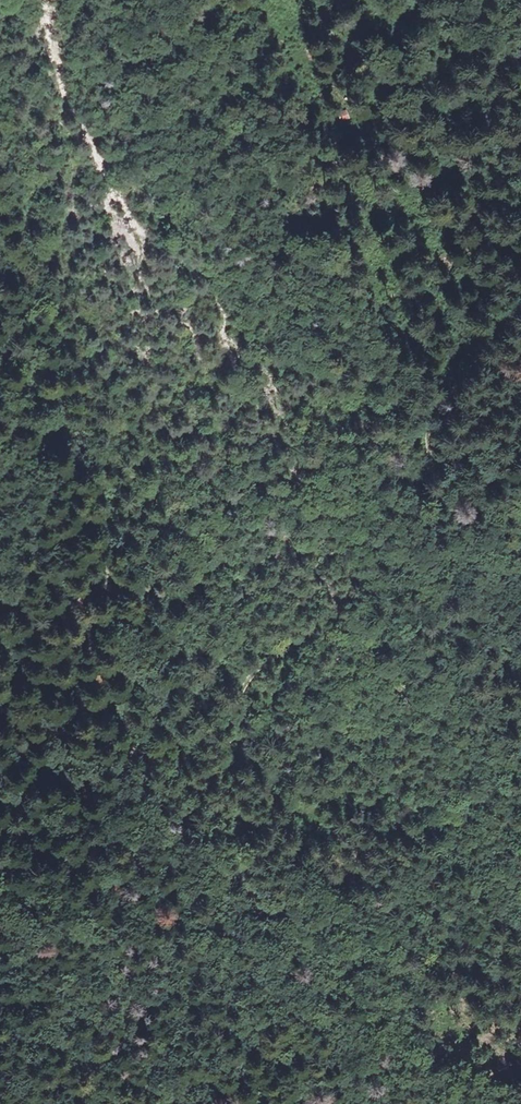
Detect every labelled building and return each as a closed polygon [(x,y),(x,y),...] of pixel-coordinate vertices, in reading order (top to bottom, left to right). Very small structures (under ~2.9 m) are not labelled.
[(331,113),(335,120),(343,116),(340,109),(331,113)]
